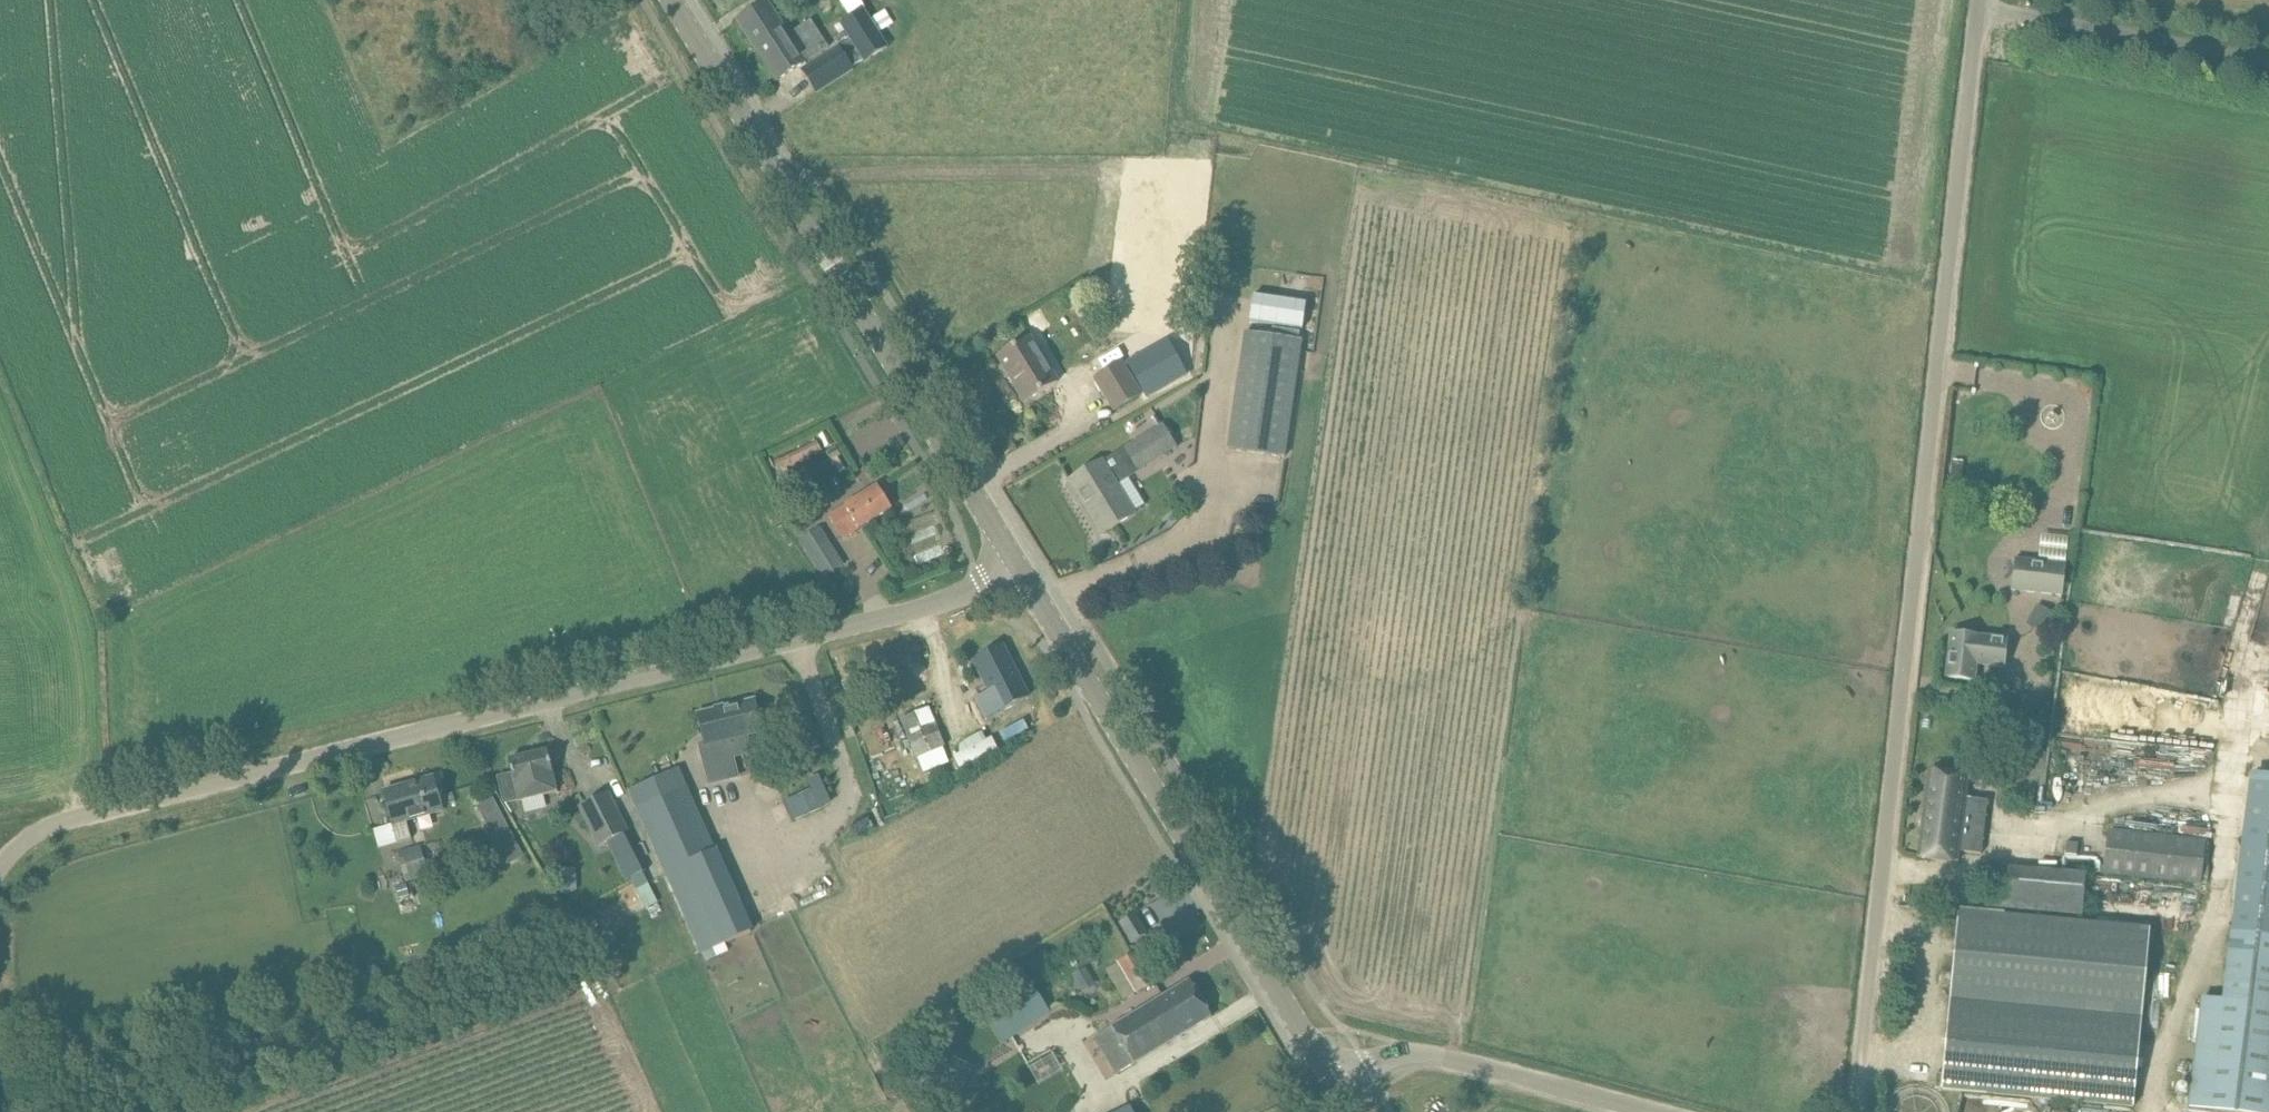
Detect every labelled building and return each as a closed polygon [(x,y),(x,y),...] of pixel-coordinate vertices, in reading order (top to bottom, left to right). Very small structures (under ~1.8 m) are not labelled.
[(816,94),(855,69),(854,67),(863,60),(866,64),(889,47),(864,8),(865,8),(860,0),(839,0),(850,17),(840,24),(850,40),(840,47),(839,45),(801,70),(816,94)] [(766,2),(738,20),(777,81),(828,48),(814,25),(791,39),(766,2)] [(1302,340),(1246,332),(1229,450),(1285,458),(1302,340)] [(998,357),(1010,377),(1025,402),(1058,382),(1031,337),(998,357)] [(1116,410),(1140,396),(1120,363),(1096,378),(1116,410)] [(1101,535),(1120,523),(1135,514),(1117,484),(1177,447),(1163,425),(1069,482),(1101,535)] [(825,447),(832,444),(826,433),(820,436),(825,447)] [(818,443),(775,463),(779,473),(822,452),(818,443)] [(836,448),(826,453),(831,463),(832,462),(839,473),(846,469),(840,458),(841,457),(836,448)] [(878,486),(829,516),(843,539),(892,509),(878,486)] [(820,529),(801,541),(824,577),(843,565),(820,529)] [(2066,564),(2014,558),(2011,592),(2062,597),(2066,564)] [(2037,604),(2029,620),(2026,625),(2029,626),(2045,636),(2057,615),(2037,604)] [(1979,636),(1974,635),(1951,633),(1947,678),(1974,681),(1976,664),(2005,667),(2008,640),(1979,637),(1979,636)] [(1028,696),(1003,648),(976,662),(991,693),(978,700),(986,717),(1028,696)] [(762,730),(755,700),(698,714),(705,743),(698,745),(709,787),(740,779),(735,758),(744,756),(750,746),(747,733),(762,730)] [(916,758),(917,758),(923,773),(933,769),(937,780),(941,778),(936,767),(950,762),(944,747),(929,708),(901,719),(916,758)] [(961,766),(998,751),(991,732),(954,747),(961,766)] [(497,777),(504,805),(558,792),(548,751),(509,760),(513,773),(497,777)] [(701,953),(750,932),(679,769),(629,791),(701,953)] [(1968,776),(1951,774),(1929,771),(1918,857),(1960,863),(1962,848),(1979,850),(1985,802),(1965,799),(1968,776)] [(930,787),(938,784),(933,772),(925,775),(930,787)] [(783,790),(795,819),(835,802),(823,773),(783,790)] [(435,778),(383,793),(398,844),(412,839),(404,812),(406,811),(408,820),(444,810),(435,778)] [(628,832),(607,793),(580,807),(600,846),(628,832)] [(509,865),(525,857),(495,798),(478,807),(509,865)] [(2201,884),(2206,841),(2108,831),(2103,873),(2201,884)] [(617,846),(631,876),(648,868),(633,838),(617,846)] [(408,880),(428,874),(421,846),(401,852),(408,880)] [(1992,866),(1988,907),(2082,915),(2085,875),(1992,866)] [(577,869),(558,870),(560,892),(578,892),(577,869)] [(400,897),(410,894),(407,884),(397,887),(400,897)] [(1937,1074),(1935,1088),(2134,1107),(2150,929),(1959,911),(1943,1074),(1937,1074)] [(1147,935),(1135,915),(1120,923),(1133,943),(1147,935)] [(1125,1001),(1137,993),(1156,982),(1137,951),(1106,971),(1125,1001)] [(1084,988),(1096,982),(1088,967),(1076,973),(1084,988)] [(1119,1073),(1193,1028),(1212,1017),(1190,981),(1098,1037),(1119,1073)] [(1005,1040),(1050,1011),(1032,982),(986,1010),(1005,1040)] [(960,1096),(974,1067),(954,1058),(940,1087),(960,1096)]
